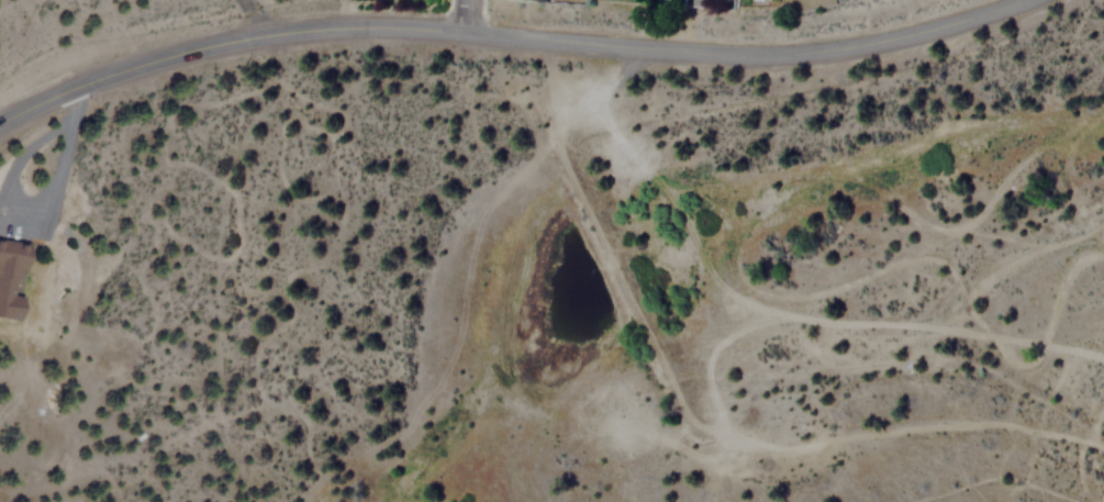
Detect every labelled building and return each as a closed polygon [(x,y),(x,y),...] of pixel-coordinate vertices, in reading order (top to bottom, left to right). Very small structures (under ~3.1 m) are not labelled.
[(14,264),(0,262),(0,317),(7,317),(14,264)]
